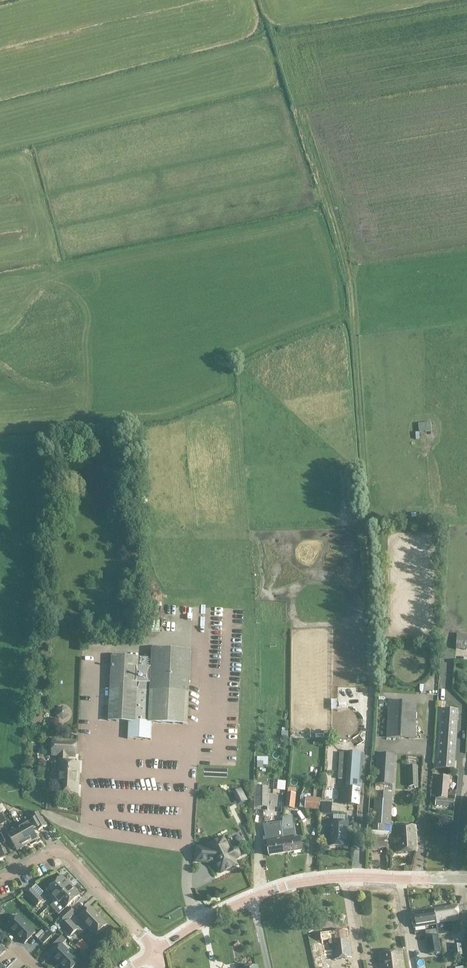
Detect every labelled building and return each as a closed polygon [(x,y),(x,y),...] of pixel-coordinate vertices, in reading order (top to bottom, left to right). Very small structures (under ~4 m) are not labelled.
[(430,435),(430,421),(419,421),(419,435),(430,435)] [(456,633),(456,649),(466,649),(466,633),(456,633)] [(152,731),(152,724),(187,725),(191,652),(153,650),(152,659),(113,657),(109,722),(129,723),(128,737),(150,738),(150,731),(152,731)] [(388,702),(386,739),(415,740),(417,703),(388,702)] [(437,706),(435,767),(455,768),(458,707),(437,706)] [(69,708),(57,708),(56,718),(69,719),(69,708)] [(78,795),(80,764),(68,763),(68,757),(76,758),(77,742),(53,740),(52,756),(60,757),(58,794),(78,795)] [(347,789),(358,789),(361,754),(349,753),(347,789)] [(393,785),(395,755),(378,754),(376,784),(393,785)] [(418,766),(407,767),(408,787),(419,787),(418,766)] [(454,808),(455,794),(455,792),(449,791),(450,777),(438,776),(437,792),(435,806),(454,808)] [(268,787),(261,786),(257,786),(257,787),(254,787),(254,807),(257,807),(268,807),(268,787)] [(357,806),(358,789),(347,789),(346,789),(344,805),(357,806)] [(391,826),(393,793),(375,792),(372,831),(384,832),(385,826),(391,826)] [(294,808),(296,794),(287,793),(286,808),(294,808)] [(307,797),(301,796),(301,806),(306,806),(306,809),(322,810),(323,803),(323,800),(307,799),(307,797)] [(27,810),(15,807),(8,810),(13,818),(27,810)] [(38,814),(31,818),(39,831),(47,827),(42,818),(41,819),(38,814)] [(283,822),(282,830),(286,854),(302,851),(300,839),(293,840),(292,831),(293,830),(292,821),(283,822)] [(264,847),(268,846),(269,856),(286,854),(282,830),(283,822),(263,825),(265,838),(263,838),(264,847)] [(29,823),(18,828),(28,846),(30,845),(31,847),(37,843),(36,841),(38,840),(29,823)] [(330,846),(346,847),(347,824),(331,823),(331,828),(326,828),(326,834),(331,834),(330,846)] [(417,851),(415,826),(397,827),(398,839),(395,840),(396,852),(417,851)] [(28,846),(18,828),(8,834),(17,851),(28,846)] [(387,838),(370,839),(371,849),(387,848),(387,838)] [(224,839),(208,847),(210,849),(197,848),(196,862),(209,863),(209,860),(214,858),(219,868),(219,869),(221,874),(227,872),(227,871),(237,866),(234,860),(237,859),(239,855),(237,850),(232,850),(229,851),(224,839)] [(56,901),(72,886),(68,882),(67,883),(62,877),(48,891),(51,895),(48,898),(54,903),(57,901),(56,901)] [(76,890),(72,886),(56,901),(57,901),(65,910),(80,896),(75,891),(76,890)] [(27,895),(38,906),(43,901),(32,890),(27,895)] [(460,921),(457,906),(434,910),(437,925),(439,936),(454,934),(452,922),(460,921)] [(70,908),(59,918),(65,924),(76,914),(70,908)] [(80,919),(95,936),(107,925),(91,908),(80,919)] [(434,910),(412,914),(414,928),(437,925),(434,910)] [(8,927),(24,944),(36,934),(19,917),(8,927)] [(78,930),(70,921),(62,928),(70,937),(78,930)] [(335,960),(351,958),(348,930),(321,934),(322,942),(330,941),(330,945),(333,944),(335,960)] [(53,936),(48,931),(39,940),(44,945),(53,936)] [(425,934),(416,936),(418,943),(426,941),(425,934)] [(63,967),(73,967),(79,962),(62,945),(67,941),(62,936),(53,945),(57,950),(51,956),(63,967)] [(441,953),(439,936),(427,938),(430,955),(441,953)] [(75,944),(83,953),(89,948),(81,939),(75,944)] [(454,957),(464,955),(462,945),(452,946),(454,957)] [(402,951),(379,955),(381,967),(404,967),(402,951)]
